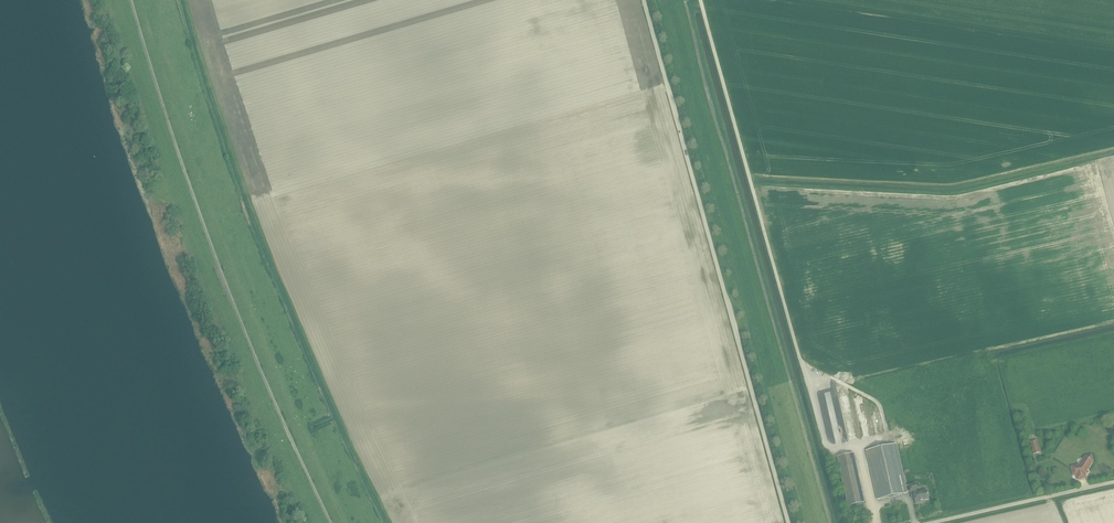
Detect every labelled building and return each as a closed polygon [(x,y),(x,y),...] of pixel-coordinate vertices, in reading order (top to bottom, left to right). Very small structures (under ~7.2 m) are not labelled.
[(1039,452),(1036,440),(1031,442),(1034,453),(1039,452)] [(924,502),(924,500),(929,499),(927,490),(917,492),(917,490),(918,490),(916,483),(908,484),(908,485),(906,486),(896,444),(866,450),(877,500),(907,493),(907,492),(910,491),(910,492),(914,491),(914,493),(911,494),(912,498),(914,498),(916,504),(924,502)] [(837,457),(839,468),(848,506),(864,503),(853,453),(837,457)] [(1071,467),(1072,470),(1073,475),(1077,475),(1078,479),(1086,478),(1085,473),(1087,469),(1087,468),(1087,467),(1089,466),(1088,464),(1091,464),(1092,461),(1091,456),(1090,455),(1085,456),(1083,459),(1084,462),(1080,463),(1079,465),(1071,467)]
